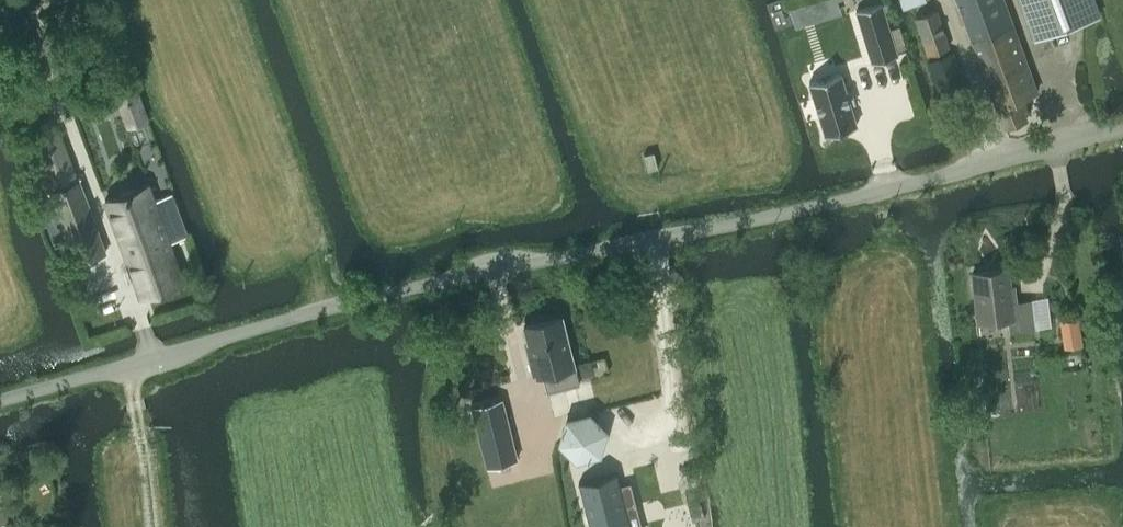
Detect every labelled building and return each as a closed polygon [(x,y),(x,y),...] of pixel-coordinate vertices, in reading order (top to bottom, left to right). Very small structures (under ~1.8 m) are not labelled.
[(788,6),(795,26),(842,12),(838,0),(809,0),(788,6)] [(1003,126),(1027,117),(1019,96),(1037,90),(1004,0),(958,0),(1003,126)] [(1034,38),(1100,13),(1095,0),(1020,0),(1034,38)] [(881,2),(856,10),(872,62),(897,55),(881,2)] [(915,17),(928,54),(949,47),(936,10),(915,17)] [(929,61),(943,101),(966,93),(952,53),(929,61)] [(840,72),(809,82),(825,134),(856,125),(840,72)] [(128,125),(147,119),(136,89),(131,91),(118,96),(128,125)] [(658,155),(660,167),(673,165),(671,153),(658,155)] [(79,178),(50,189),(76,261),(106,250),(79,178)] [(169,242),(185,236),(170,194),(154,199),(149,184),(106,199),(140,294),(182,279),(169,242)] [(1008,268),(971,273),(978,321),(1010,316),(1012,329),(1035,326),(1031,300),(1012,302),(1008,268)] [(562,316),(524,325),(533,359),(531,363),(533,371),(537,373),(537,376),(545,374),(549,390),(578,383),(573,366),(574,365),(562,316)] [(1079,337),(1076,318),(1062,320),(1065,339),(1079,337)] [(472,405),(487,465),(517,458),(502,398),(472,405)] [(566,437),(565,438),(579,450),(594,445),(597,429),(586,417),(571,420),(570,421),(566,437)] [(581,480),(592,526),(623,526),(629,526),(624,506),(632,504),(628,488),(626,482),(618,484),(615,472),(585,479),(581,480)] [(8,524),(4,505),(0,506),(0,525),(8,524)]
